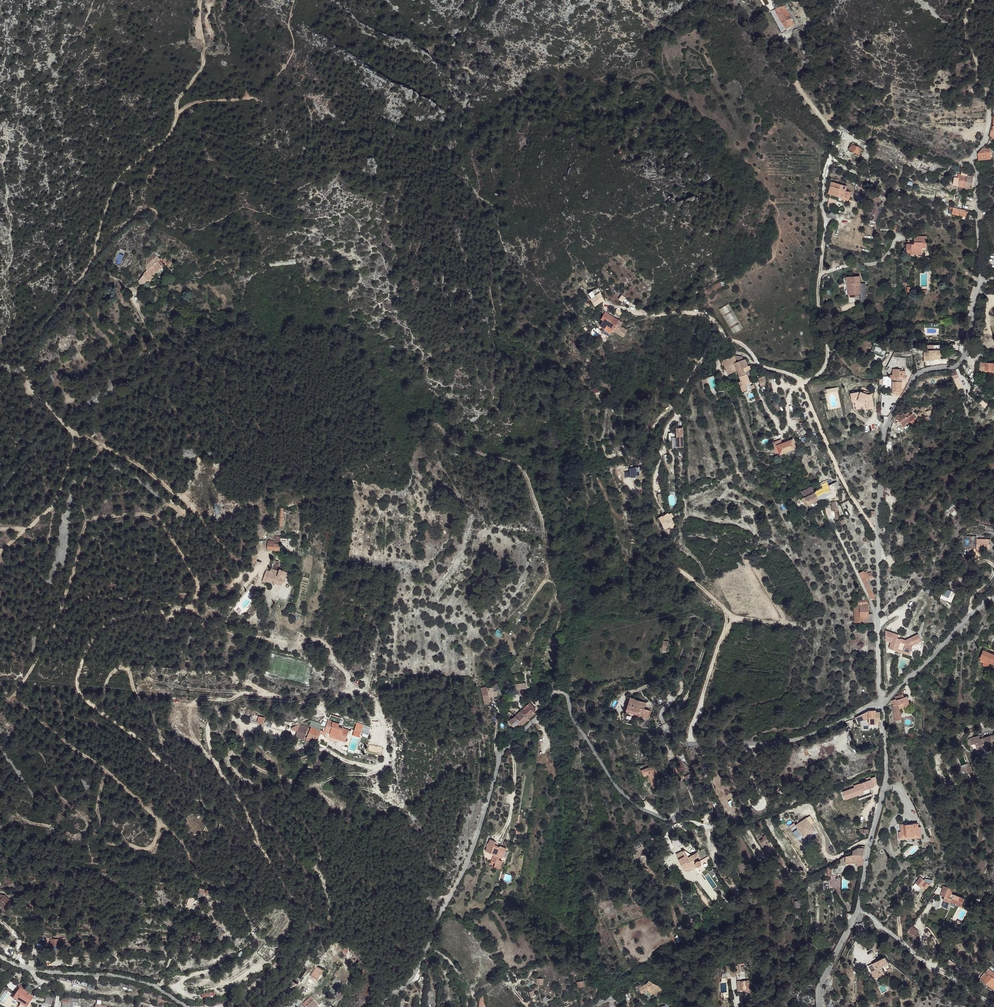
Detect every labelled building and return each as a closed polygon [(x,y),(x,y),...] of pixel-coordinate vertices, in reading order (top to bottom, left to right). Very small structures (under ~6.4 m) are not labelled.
[(781,23),(786,30),(795,26),(784,5),(774,10),(781,23)] [(781,23),(774,10),(770,11),(781,32),(786,30),(781,23)] [(852,144),(849,149),(859,155),(860,152),(863,154),(864,150),(857,146),(857,147),(852,144)] [(978,154),(979,160),(991,159),(990,148),(982,148),(978,154)] [(953,185),(974,189),(974,186),(975,178),(975,177),(967,176),(967,175),(968,172),(962,171),(962,172),(961,174),(958,174),(958,177),(954,177),(953,185)] [(832,182),(828,194),(849,200),(851,193),(845,191),(847,186),(832,182)] [(866,224),(874,226),(876,222),(881,209),(876,207),(873,214),(875,214),(872,221),(872,222),(867,220),(866,224)] [(967,210),(950,207),(949,213),(960,216),(959,218),(966,219),(967,215),(967,210)] [(838,213),(827,211),(827,216),(828,216),(829,218),(836,219),(838,213)] [(906,244),(906,250),(911,250),(911,255),(922,255),(922,251),(922,248),(927,248),(927,236),(914,236),(914,244),(906,244)] [(148,281),(153,277),(152,276),(163,267),(162,267),(158,261),(160,259),(152,252),(147,257),(146,265),(147,270),(143,274),(144,274),(138,280),(140,283),(143,283),(145,283),(145,282),(148,281)] [(847,277),(847,284),(850,284),(850,295),(860,294),(860,284),(860,276),(847,277)] [(720,282),(706,290),(708,294),(722,286),(720,282)] [(598,294),(590,299),(595,305),(602,300),(598,294)] [(613,330),(619,320),(605,312),(601,319),(603,320),(600,326),(611,332),(613,330)] [(622,322),(619,320),(613,330),(623,336),(627,330),(620,326),(622,322)] [(940,350),(927,350),(927,352),(924,352),(924,359),(940,359),(940,350)] [(723,365),(724,365),(725,368),(729,376),(733,375),(733,374),(732,374),(732,372),(737,370),(739,376),(746,374),(745,371),(751,369),(749,365),(748,366),(745,359),(743,360),(742,356),(733,355),(720,360),(722,365),(723,365)] [(980,362),(979,370),(989,370),(989,375),(993,375),(993,363),(980,362)] [(891,377),(891,379),(893,379),(892,394),(901,395),(901,391),(902,391),(902,377),(906,377),(906,371),(899,371),(899,369),(893,369),(893,375),(891,375),(891,377)] [(963,388),(956,371),(951,373),(959,390),(963,388)] [(746,374),(739,376),(741,381),(739,382),(742,391),(747,389),(744,384),(749,382),(746,374)] [(707,378),(701,379),(704,389),(709,388),(707,378)] [(861,392),(851,394),(854,411),(860,410),(859,400),(866,403),(867,409),(874,408),(872,394),(869,395),(867,394),(863,393),(861,392)] [(897,418),(896,418),(899,421),(901,424),(904,427),(910,422),(916,418),(912,414),(910,416),(907,412),(904,414),(903,413),(900,415),(898,414),(895,416),(897,418)] [(793,440),(778,446),(781,453),(795,448),(793,440)] [(630,477),(638,476),(638,473),(642,473),(641,467),(630,468),(630,477)] [(816,491),(820,499),(837,491),(836,490),(840,488),(837,482),(833,483),(831,480),(822,484),(822,486),(823,488),(821,489),(816,491)] [(805,497),(815,492),(812,486),(802,491),(805,497)] [(805,497),(809,504),(820,499),(816,491),(815,492),(805,497)] [(668,513),(663,516),(668,523),(673,520),(668,513)] [(982,549),(990,549),(990,540),(976,539),(977,536),(963,536),(961,537),(961,546),(976,546),(976,548),(977,548),(977,552),(982,552),(982,549)] [(280,551),(280,544),(274,543),(274,542),(268,541),(267,549),(280,551)] [(281,585),(287,572),(280,569),(281,566),(279,562),(273,560),(270,571),(268,570),(268,571),(266,570),(266,572),(262,581),(265,582),(266,580),(276,583),(276,584),(279,585),(279,584),(281,585)] [(859,573),(861,577),(865,575),(867,579),(870,578),(870,579),(874,577),(872,572),(868,573),(867,571),(865,571),(866,574),(865,574),(864,572),(864,570),(859,573)] [(865,575),(861,577),(871,598),(873,599),(875,598),(875,596),(872,589),(867,579),(865,575)] [(945,605),(952,591),(945,588),(940,600),(945,605)] [(858,604),(854,604),(855,621),(855,622),(855,623),(873,622),(872,614),(869,614),(869,603),(867,603),(867,595),(862,596),(862,599),(858,599),(858,604)] [(899,635),(885,630),(886,640),(891,642),(892,642),(893,637),(898,638),(899,635)] [(892,642),(891,642),(889,648),(915,657),(917,653),(922,655),(923,648),(923,644),(922,641),(918,633),(906,640),(898,638),(893,637),(892,642)] [(989,646),(986,655),(990,657),(988,661),(993,664),(993,663),(993,648),(989,646)] [(520,699),(518,689),(527,688),(526,683),(513,685),(514,690),(513,690),(514,694),(510,695),(511,701),(520,699)] [(501,694),(500,689),(497,684),(492,685),(492,687),(496,686),(498,695),(501,694)] [(498,695),(496,686),(492,687),(487,688),(487,687),(481,689),(484,703),(486,702),(491,701),(490,698),(498,695)] [(897,720),(903,719),(901,708),(900,704),(906,702),(907,706),(912,704),(909,696),(906,697),(905,693),(897,696),(898,698),(894,700),(895,704),(894,705),(895,709),(897,720)] [(630,697),(626,709),(639,713),(638,715),(647,718),(650,710),(644,708),(645,704),(636,701),(636,700),(635,699),(635,698),(630,697)] [(530,702),(512,719),(511,719),(507,723),(509,725),(508,726),(508,727),(508,730),(508,731),(510,733),(515,728),(517,730),(535,713),(534,712),(535,710),(535,708),(530,702)] [(868,711),(855,717),(856,722),(869,718),(869,724),(877,724),(877,722),(880,722),(881,722),(880,712),(876,712),(876,711),(868,711)] [(345,742),(349,731),(345,730),(345,729),(338,727),(341,718),(330,715),(328,720),(327,723),(326,727),(324,731),(320,730),(321,726),(321,724),(311,720),(309,726),(311,726),(310,729),(308,728),(309,728),(300,726),(301,724),(300,724),(292,728),(292,729),(298,731),(296,737),(317,742),(320,733),(325,735),(325,737),(329,738),(329,740),(337,742),(338,742),(339,740),(345,742)] [(977,735),(967,738),(969,744),(974,743),(976,751),(984,748),(983,747),(992,744),(991,743),(989,735),(978,738),(977,735)] [(681,764),(674,767),(678,776),(684,773),(681,764)] [(652,766),(642,770),(644,776),(648,774),(653,787),(661,784),(656,771),(654,771),(652,766)] [(855,788),(845,791),(848,799),(864,793),(863,790),(874,786),(874,785),(878,784),(875,776),(871,778),(870,777),(866,778),(867,781),(854,786),(855,788)] [(204,818),(207,814),(201,809),(197,814),(199,814),(201,815),(202,816),(204,818)] [(807,818),(791,828),(799,841),(815,830),(807,818)] [(899,827),(899,832),(917,831),(916,822),(916,819),(898,820),(899,827)] [(899,832),(899,827),(896,827),(897,835),(919,833),(919,822),(916,822),(917,831),(899,832)] [(760,841),(763,844),(770,840),(766,834),(763,836),(764,838),(760,841)] [(679,859),(683,868),(684,868),(688,872),(697,867),(696,866),(710,859),(705,849),(701,851),(699,850),(698,852),(688,857),(685,850),(677,854),(679,859)] [(862,849),(857,849),(853,851),(852,855),(846,856),(846,862),(853,862),(854,862),(857,862),(863,862),(865,849),(862,849)] [(499,869),(502,861),(499,860),(497,864),(496,863),(494,867),(499,869)] [(919,886),(921,885),(922,886),(925,888),(928,885),(920,877),(915,883),(919,886)] [(919,886),(915,883),(912,886),(917,891),(922,886),(921,885),(919,886)] [(941,889),(939,894),(943,896),(948,898),(950,894),(951,890),(942,886),(941,889)] [(948,898),(943,896),(941,900),(946,901),(948,902),(949,901),(954,903),(959,905),(962,899),(950,894),(948,898)] [(4,895),(0,900),(0,905),(6,910),(13,903),(4,895)] [(906,933),(912,938),(918,931),(911,927),(906,933)] [(63,943),(63,938),(59,938),(59,935),(54,935),(54,937),(47,937),(47,943),(50,943),(50,944),(61,944),(61,943),(63,943)] [(240,942),(244,939),(241,935),(234,941),(235,944),(239,941),(240,942)] [(885,957),(872,964),(875,970),(873,971),(872,972),(872,974),(873,974),(874,974),(875,974),(876,973),(877,974),(879,978),(884,975),(880,966),(888,962),(886,960),(885,957)] [(954,963),(948,958),(944,963),(951,968),(954,963)] [(983,981),(988,975),(984,971),(979,978),(983,981)] [(983,981),(990,987),(993,982),(993,980),(988,975),(983,981)] [(741,981),(741,980),(738,981),(739,991),(742,991),(742,993),(751,993),(750,980),(741,981)] [(651,992),(658,986),(650,981),(646,984),(649,990),(650,993),(651,992)] [(644,993),(649,990),(646,984),(640,988),(642,994),(644,993)] [(33,998),(23,991),(25,988),(19,985),(17,988),(20,989),(13,999),(21,1004),(20,1004),(20,1005),(19,1006),(28,1006),(29,1006),(31,1006),(32,1006),(29,1004),(33,998)] [(213,991),(200,994),(202,1000),(215,997),(213,991)] [(51,1006),(53,999),(46,997),(44,1004),(51,1006)] [(81,999),(63,997),(63,1002),(64,1003),(63,1006),(80,1006),(81,999)] [(313,1000),(310,997),(303,1004),(305,1006),(307,1006),(313,1000)]
